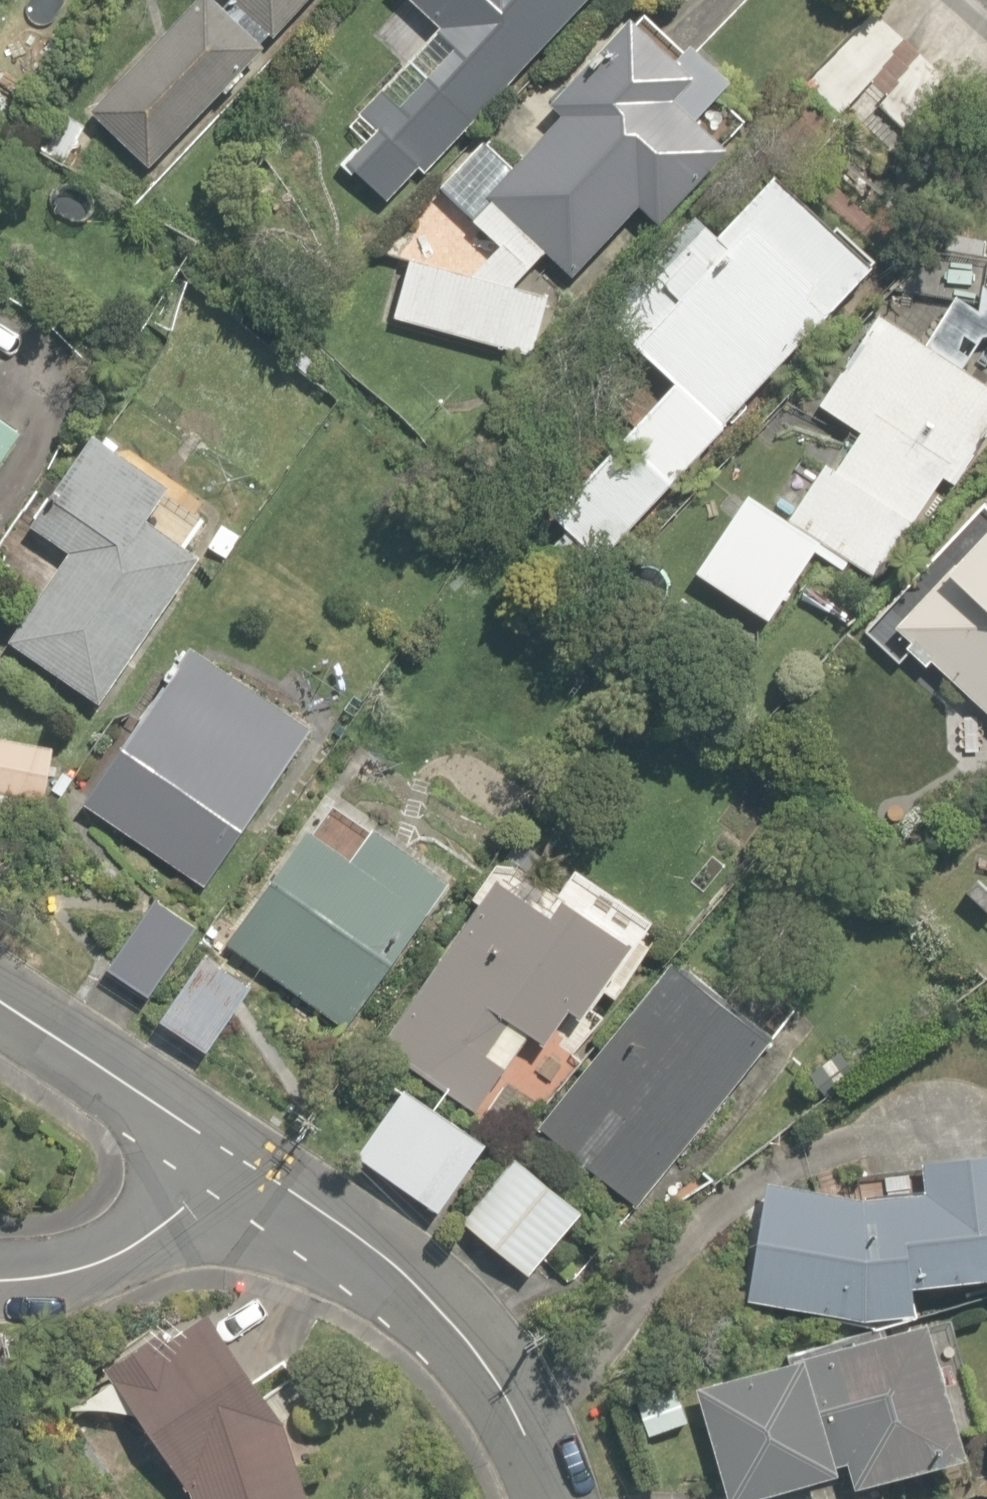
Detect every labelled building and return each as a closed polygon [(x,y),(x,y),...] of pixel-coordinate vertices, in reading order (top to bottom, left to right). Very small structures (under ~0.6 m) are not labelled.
[(148,167),(223,91),(226,94),(243,75),(240,72),(264,48),(259,43),(268,33),(274,38),(307,0),(226,0),(221,5),(216,0),(195,0),(89,111),(148,167)] [(386,201),(420,169),(424,173),(585,0),(408,0),(438,28),(348,125),(366,141),(347,162),(386,201)] [(394,317),(532,355),(548,292),(514,285),(546,251),(573,276),(638,205),(659,224),(727,149),(696,120),(732,81),(691,44),(677,60),(629,17),(550,104),(562,114),(510,171),(483,146),(443,190),(477,221),(465,235),(489,257),(473,274),(409,259),(394,317)] [(850,119),(810,84),(768,132),(807,167),(850,119)] [(27,145),(63,165),(86,123),(50,103),(27,145)] [(601,567),(870,268),(767,176),(713,236),(692,217),(600,319),(668,380),(620,433),(635,446),(618,465),(606,455),(549,519),(601,567)] [(769,619),(813,552),(842,571),(849,560),(877,577),(952,461),(965,470),(986,436),(986,383),(964,368),(984,335),(986,335),(986,288),(986,254),(930,246),(892,290),(957,297),(927,343),(879,312),(819,404),(860,430),(836,467),(826,460),(789,518),(748,492),(697,571),(769,619)] [(24,431),(0,414),(0,465),(24,431)] [(10,639),(101,702),(202,554),(187,544),(203,520),(163,492),(168,484),(94,433),(31,525),(70,551),(10,639)] [(986,710),(986,529),(896,627),(910,640),(905,645),(925,664),(931,658),(986,710)] [(585,589),(602,571),(563,535),(547,553),(585,589)] [(84,801),(205,883),(313,726),(191,643),(84,801)] [(45,801),(54,746),(0,737),(0,794),(45,801)] [(227,942),(347,1025),(450,878),(374,825),(371,829),(335,804),(315,832),(308,827),(227,942)] [(382,1047),(476,1110),(528,1032),(546,1044),(569,1010),(581,1018),(632,941),(563,895),(552,912),(497,876),(382,1047)] [(150,996),(197,924),(165,903),(118,975),(150,996)] [(208,1050),(250,982),(203,952),(160,1020),(208,1050)] [(537,1125),(637,1204),(769,1037),(670,958),(537,1125)] [(357,1157),(438,1211),(487,1140),(405,1085),(357,1157)] [(865,1318),(916,1312),(913,1285),(986,1277),(986,1152),(921,1159),(924,1189),(865,1196),(768,1179),(747,1299),(865,1318)] [(462,1218),(530,1273),(582,1209),(515,1154),(462,1218)] [(195,1498),(309,1498),(285,1421),(208,1310),(172,1335),(165,1324),(105,1366),(187,1485),(190,1483),(195,1498)] [(729,1498),(739,1498),(838,1471),(835,1464),(849,1460),(855,1485),(966,1453),(927,1318),(696,1384),(729,1498)]
